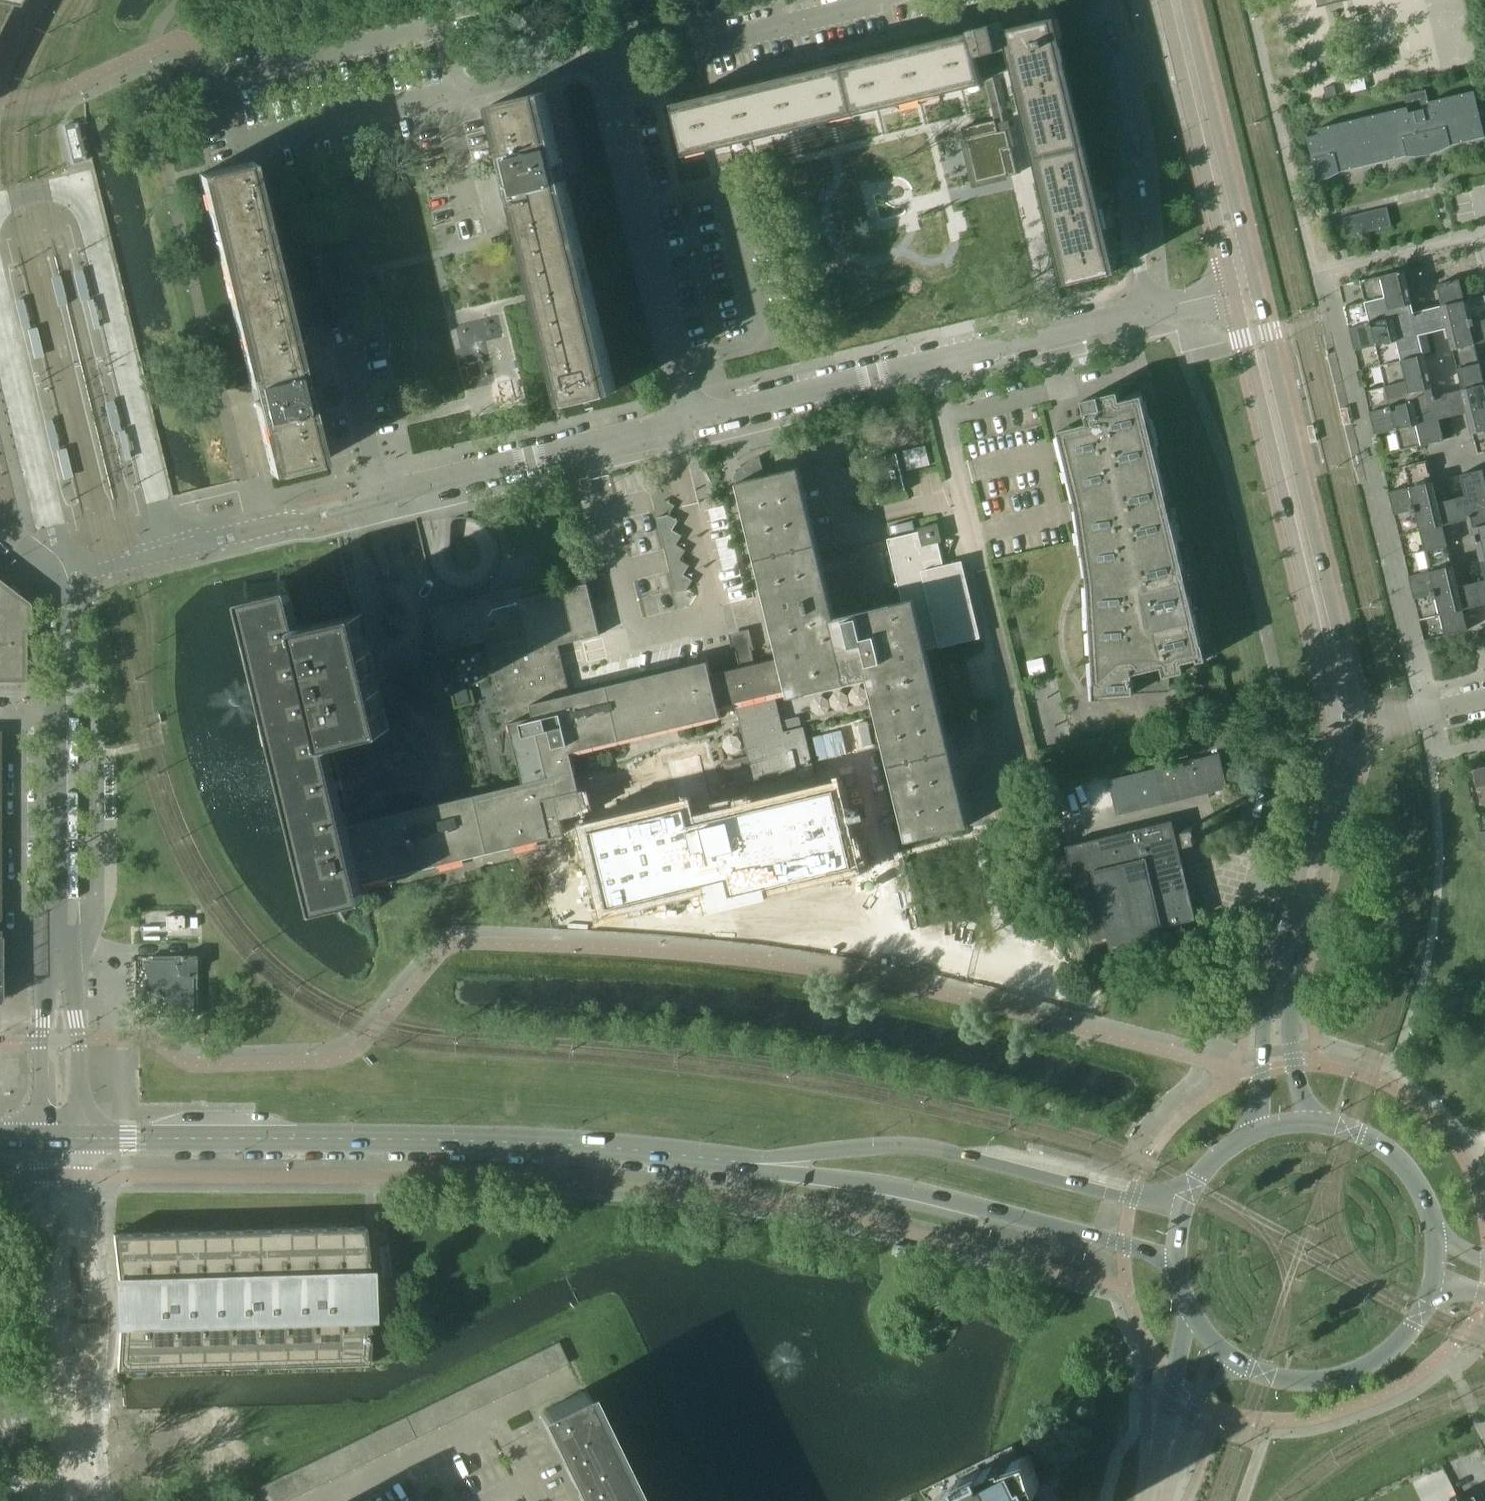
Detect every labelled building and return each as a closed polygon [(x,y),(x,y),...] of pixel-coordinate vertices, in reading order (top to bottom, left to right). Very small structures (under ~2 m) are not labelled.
[(12,2),(13,0),(0,0),(0,26),(12,2)] [(1111,271),(1056,41),(1051,20),(1055,19),(1054,17),(1008,28),(1008,30),(1003,31),(1001,22),(968,30),(970,37),(951,42),(950,40),(947,41),(947,43),(909,52),(908,50),(905,51),(905,53),(867,62),(866,61),(864,61),(863,61),(863,63),(824,72),(824,71),(820,72),(821,73),(782,83),(782,81),(778,82),(779,83),(740,93),(739,91),(736,92),(736,93),(698,103),(697,101),(694,102),(695,108),(677,112),(675,103),(673,103),(685,155),(687,154),(686,150),(917,95),(979,80),(980,84),(982,84),(981,78),(983,77),(992,75),(1018,69),(1023,91),(1021,91),(1022,94),(1024,94),(1033,133),(1031,133),(1032,136),(1034,136),(1043,175),(1042,176),(1043,179),(1044,179),(1053,217),(1052,218),(1053,221),(1054,221),(1064,259),(1062,260),(1063,263),(1069,262),(1073,280),(1064,282),(1064,284),(1116,272),(1115,270),(1111,271)] [(1451,29),(1443,31),(1447,48),(1455,46),(1451,29)] [(994,121),(961,129),(964,140),(965,140),(975,183),(1006,176),(1007,177),(1010,176),(1017,174),(1010,147),(1009,147),(992,75),(983,77),(994,121)] [(1363,77),(1347,81),(1351,94),(1366,90),(1363,77)] [(1334,86),(1324,88),(1326,99),(1336,96),(1334,86)] [(1484,137),(1480,117),(1473,91),(1428,102),(1425,90),(1403,96),(1406,108),(1316,129),(1318,134),(1306,137),(1317,181),(1322,179),(1327,178),(1334,175),(1338,172),(1406,156),(1411,156),(1416,156),(1421,155),(1426,154),(1431,153),(1436,152),(1441,150),(1445,148),(1449,145),(1484,137)] [(545,92),(491,104),(563,404),(616,391),(607,353),(574,213),(573,211),(566,180),(566,179),(560,181),(556,164),(562,163),(553,126),(545,92)] [(72,164),(86,161),(77,123),(63,126),(72,164)] [(324,461),(307,390),(252,161),(199,174),(208,212),(209,214),(225,282),(242,352),(250,386),(255,384),(259,401),(254,402),(263,439),(271,474),(324,461)] [(1347,237),(1391,227),(1386,207),(1342,218),(1347,237)] [(1433,308),(1392,318),(1389,309),(1410,304),(1409,296),(1408,289),(1407,289),(1403,271),(1359,281),(1364,302),(1343,307),(1354,351),(1375,346),(1379,366),(1423,355),(1418,335),(1431,332),(1439,330),(1433,308)] [(1459,279),(1436,285),(1457,371),(1479,365),(1474,344),(1484,341),(1484,298),(1484,295),(1464,300),(1459,279)] [(1453,392),(1412,402),(1410,393),(1431,388),(1429,380),(1428,373),(1427,373),(1423,355),(1379,366),(1384,386),(1363,391),(1374,435),(1395,430),(1400,451),(1443,440),(1438,419),(1451,416),(1459,414),(1453,392)] [(1484,384),(1479,365),(1457,371),(1477,454),(1484,452),(1484,384)] [(1086,416),(1088,424),(1089,429),(1066,439),(1076,479),(1070,480),(1076,505),(1087,580),(1089,607),(1096,606),(1097,630),(1090,631),(1094,696),(1170,691),(1168,675),(1173,674),(1184,671),(1182,662),(1198,658),(1195,646),(1201,644),(1189,594),(1182,595),(1177,572),(1183,570),(1171,519),(1165,521),(1159,497),(1165,496),(1153,445),(1147,447),(1141,424),(1148,422),(1141,396),(1119,401),(1117,392),(1082,400),(1085,416),(1086,416)] [(926,444),(904,450),(909,468),(931,462),(926,444)] [(886,497),(905,492),(896,453),(877,458),(886,497)] [(783,658),(791,690),(792,695),(789,696),(789,697),(808,692),(807,689),(846,680),(845,674),(869,669),(910,838),(906,839),(907,841),(968,826),(968,824),(964,825),(922,650),(939,646),(939,647),(980,638),(979,636),(961,563),(962,562),(961,561),(935,567),(929,544),(942,542),(937,523),(917,528),(918,532),(887,539),(902,602),(890,604),(891,608),(832,622),(796,470),(799,469),(799,467),(764,476),(760,459),(757,460),(751,463),(746,466),(742,469),(741,468),(737,474),(738,475),(737,477),(741,481),(741,483),(783,658)] [(1409,487),(1388,492),(1398,536),(1419,531),(1424,551),(1446,546),(1426,461),(1404,466),(1409,487)] [(1459,475),(1464,496),(1444,501),(1449,523),(1484,515),(1484,469),(1459,475)] [(693,583),(674,513),(657,517),(676,587),(693,583)] [(895,534),(916,529),(914,520),(892,525),(895,534)] [(1473,527),(1474,535),(1475,542),(1476,542),(1480,559),(1484,558),(1484,524),(1473,527)] [(1429,571),(1408,576),(1418,620),(1439,615),(1444,636),(1467,630),(1446,546),(1424,551),(1429,571)] [(1480,559),(1484,580),(1464,585),(1469,607),(1484,604),(1484,558),(1480,559)] [(25,633),(30,633),(30,632),(30,606),(30,605),(29,603),(28,602),(23,598),(0,580),(0,681),(24,681),(25,681),(25,680),(25,633)] [(345,813),(329,744),(390,730),(389,729),(385,730),(375,690),(376,690),(367,654),(366,654),(357,614),(362,613),(362,612),(301,627),(292,589),(242,601),(295,824),(285,827),(298,881),(308,879),(316,912),(367,900),(362,882),(358,867),(348,825),(345,813)] [(560,711),(509,723),(524,783),(348,825),(358,867),(362,882),(389,876),(387,869),(435,858),(437,865),(464,858),(462,852),(510,840),(512,847),(560,835),(555,815),(584,809),(570,752),(560,711)] [(1218,753),(1108,780),(1116,815),(1117,815),(1116,811),(1225,785),(1226,789),(1227,788),(1218,753)] [(1472,770),(1480,804),(1484,802),(1484,767),(1472,770)] [(1068,818),(1060,785),(1052,787),(1060,819),(1068,818)] [(836,786),(715,816),(683,824),(679,807),(589,828),(609,908),(727,879),(731,896),(855,866),(836,786)] [(1050,822),(1059,820),(1053,797),(1044,799),(1050,822)] [(1062,828),(1109,816),(1107,809),(1060,821),(1062,828)] [(1108,940),(1110,948),(1165,935),(1163,927),(1195,919),(1171,821),(1065,846),(1089,945),(1108,940)] [(183,915),(165,915),(165,928),(183,928),(183,915)] [(196,967),(196,958),(196,955),(151,956),(151,960),(152,969),(155,978),(160,985),(167,991),(174,996),(183,999),(191,1000),(196,1000),(196,967)] [(204,1367),(232,1366),(368,1362),(371,1309),(362,1310),(362,1300),(335,1301),(334,1318),(307,1316),(307,1318),(279,1317),(279,1319),(251,1318),(251,1320),(223,1318),(223,1321),(195,1319),(195,1321),(168,1320),(168,1322),(135,1320),(134,1282),(166,1278),(167,1280),(194,1277),(194,1279),(222,1276),(222,1279),(249,1275),(250,1278),(278,1275),(278,1277),(305,1274),(306,1276),(333,1273),(333,1275),(361,1272),(361,1278),(360,1278),(360,1279),(370,1279),(364,1226),(112,1234),(118,1282),(125,1282),(125,1286),(122,1286),(121,1286),(119,1287),(118,1288),(117,1289),(116,1290),(116,1291),(116,1292),(116,1293),(116,1294),(117,1295),(117,1296),(118,1297),(119,1298),(120,1298),(121,1298),(125,1299),(126,1321),(119,1321),(116,1369),(204,1367)] [(895,1245),(894,1246),(893,1253),(904,1256),(906,1247),(895,1245)] [(558,1341),(546,1347),(556,1369),(568,1363),(558,1341)] [(546,1347),(535,1352),(545,1374),(556,1369),(546,1347)] [(535,1352),(524,1358),(535,1379),(545,1374),(535,1352)] [(524,1358),(513,1363),(523,1385),(535,1379),(524,1358)] [(513,1363),(502,1368),(513,1390),(523,1385),(513,1363)] [(502,1368),(492,1373),(503,1395),(513,1390),(502,1368)] [(492,1373),(481,1378),(492,1400),(503,1395),(492,1373)] [(481,1378),(470,1384),(480,1406),(492,1400),(481,1378)] [(470,1384),(459,1389),(469,1411),(480,1406),(470,1384)] [(459,1389),(448,1394),(459,1416),(469,1411),(459,1389)] [(630,1490),(582,1391),(544,1410),(588,1500),(635,1500),(630,1490)] [(448,1394),(438,1400),(448,1421),(459,1416),(448,1394)] [(438,1400),(428,1405),(438,1426),(448,1421),(438,1400)] [(428,1405),(417,1410),(427,1431),(438,1426),(428,1405)] [(417,1410),(405,1415),(416,1437),(427,1431),(417,1410)] [(405,1415),(394,1421),(405,1442),(416,1437),(405,1415)] [(394,1421),(384,1426),(394,1448),(405,1442),(394,1421)] [(384,1426),(373,1431),(383,1453),(394,1448),(384,1426)] [(373,1431),(362,1436),(373,1458),(383,1453),(373,1431)] [(362,1436),(352,1442),(362,1463),(373,1458),(362,1436)] [(352,1442),(341,1447),(351,1468),(362,1463),(352,1442)] [(987,1457),(920,1490),(928,1500),(1031,1500),(1027,1492),(1040,1486),(1029,1455),(1017,1459),(1012,1445),(987,1457)] [(341,1447),(330,1452),(341,1474),(351,1468),(341,1447)] [(330,1452),(319,1457),(329,1479),(341,1474),(330,1452)] [(319,1457),(309,1462),(319,1484),(329,1479),(319,1457)] [(309,1462),(297,1468),(308,1490),(319,1484),(309,1462)] [(297,1468),(287,1473),(297,1495),(308,1490),(297,1468)] [(287,1473),(275,1479),(286,1500),(297,1495),(287,1473)] [(265,1484),(273,1500),(284,1500),(286,1500),(275,1479),(265,1484)] [(253,1489),(259,1500),(273,1500),(265,1484),(253,1489)] [(253,1489),(242,1495),(245,1500),(259,1500),(253,1489)] [(1448,1500),(1479,1500),(1473,1489),(1448,1500)]
